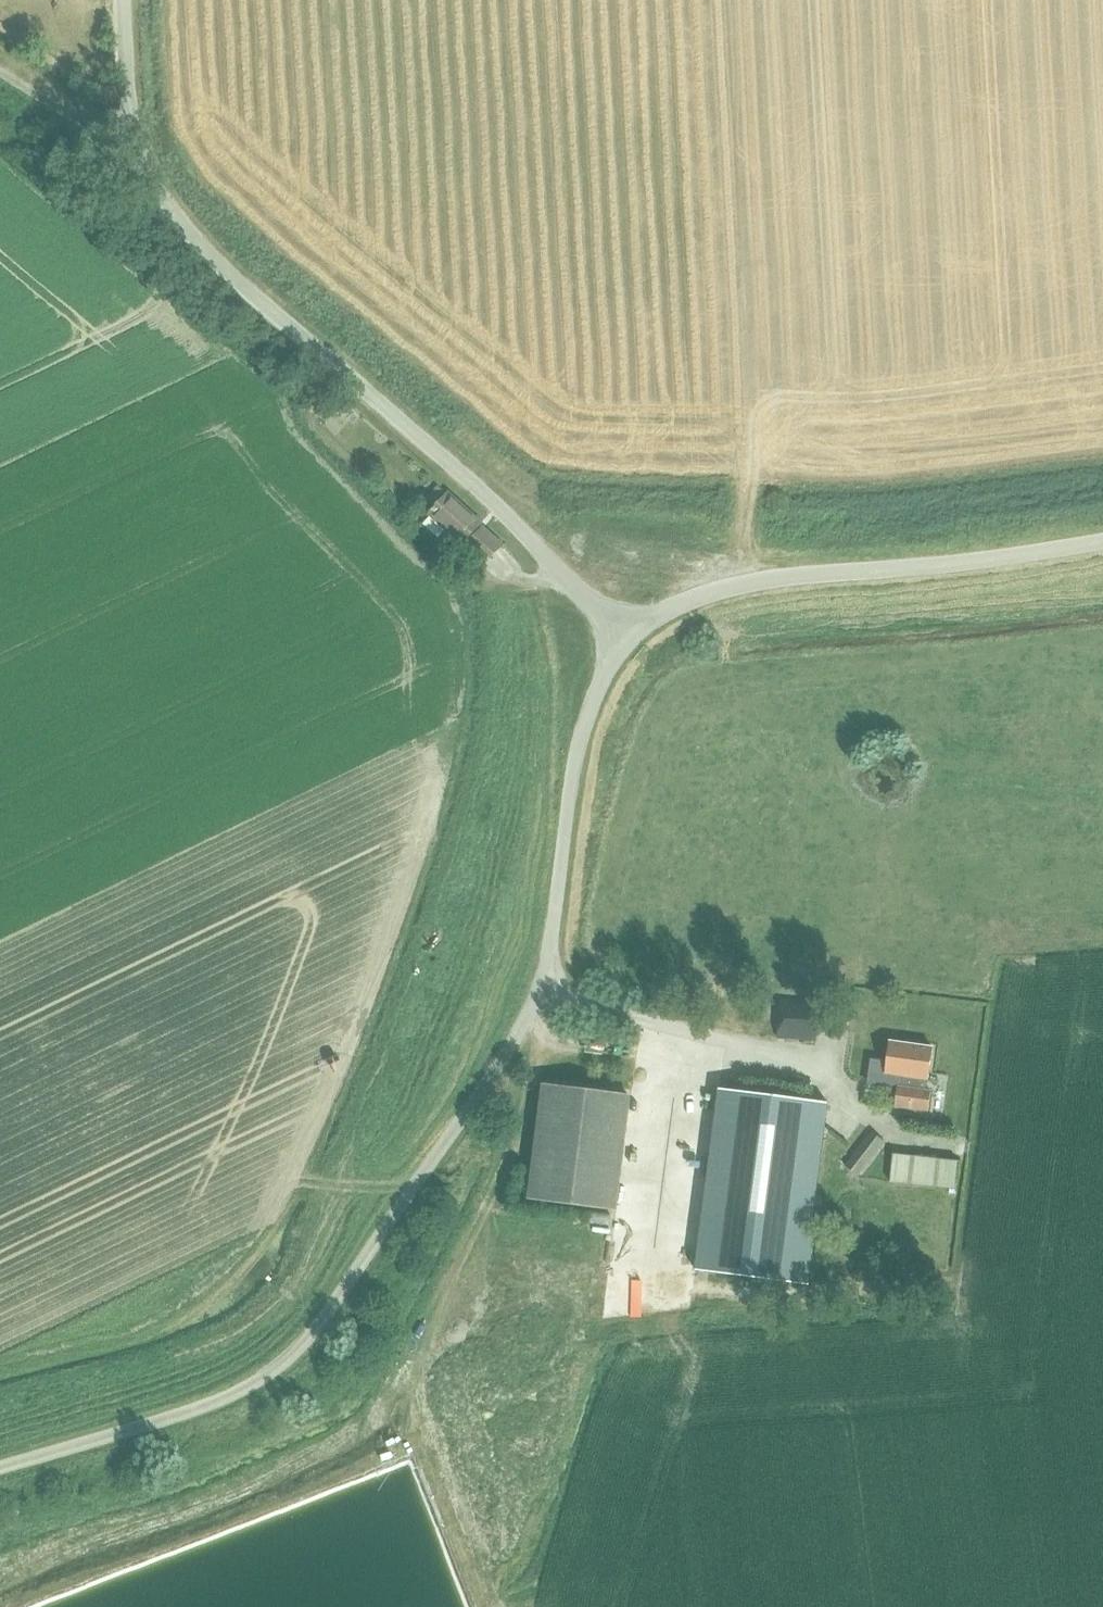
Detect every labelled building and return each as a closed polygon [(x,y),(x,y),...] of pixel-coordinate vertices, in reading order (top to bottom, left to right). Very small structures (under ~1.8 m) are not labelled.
[(439,504),(430,515),(464,543),(464,542),(483,559),(488,554),(491,558),(503,545),(481,524),(447,495),(438,487),(431,496),(439,504)] [(781,999),(779,1038),(816,1041),(819,1001),(781,999)] [(872,1059),(868,1083),(900,1087),(897,1107),(928,1111),(931,1091),(928,1090),(934,1048),(891,1042),(888,1061),(872,1059)] [(531,1196),(618,1207),(632,1098),(545,1087),(531,1196)] [(829,1102),(762,1094),(720,1088),(717,1111),(710,1166),(697,1265),(696,1270),(696,1271),(766,1280),(804,1285),(805,1285),(805,1284),(813,1231),(824,1144),(829,1102)] [(872,1132),(846,1166),(859,1176),(885,1142),(872,1132)] [(963,1159),(898,1153),(895,1181),(960,1187),(963,1159)] [(588,1215),(587,1228),(604,1229),(605,1216),(588,1215)]
